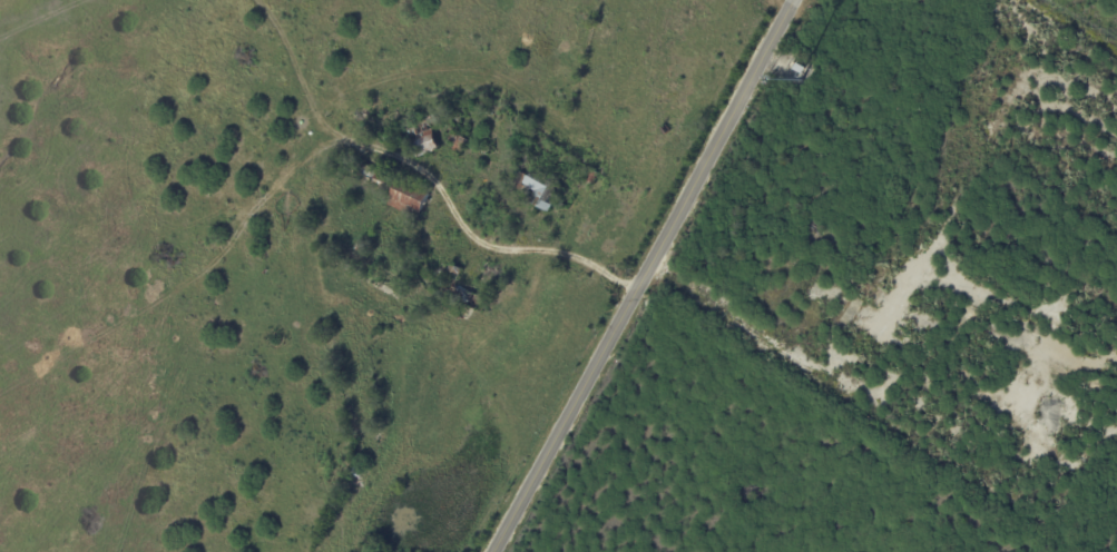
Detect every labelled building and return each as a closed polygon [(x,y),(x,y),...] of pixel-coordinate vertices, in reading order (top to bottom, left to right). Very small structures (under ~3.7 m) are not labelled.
[(804,73),(795,69),(796,68),(793,66),(795,61),(798,63),(798,62),(807,67),(804,73)] [(441,149),(420,158),(406,126),(443,111),(448,122),(432,128),(441,149)] [(470,140),(462,155),(453,151),(458,144),(450,140),(454,132),(470,140)] [(532,165),(522,160),(525,154),(536,158),(532,165)] [(391,204),(394,197),(351,176),(359,160),(381,170),(381,169),(420,187),(422,183),(433,188),(431,194),(433,195),(425,213),(424,211),(421,218),(391,204)] [(590,168),(600,172),(595,185),(585,180),(590,168)] [(551,211),(531,201),(537,190),(533,189),(530,195),(510,186),(515,178),(518,180),(521,171),(531,176),(533,171),(564,186),(551,211)] [(464,269),(457,283),(445,276),(452,263),(464,269)] [(476,307),(468,304),(470,297),(455,290),(459,282),(479,290),(478,294),(491,299),(486,312),(476,307)] [(356,466),(366,472),(363,479),(353,473),(356,466)]
